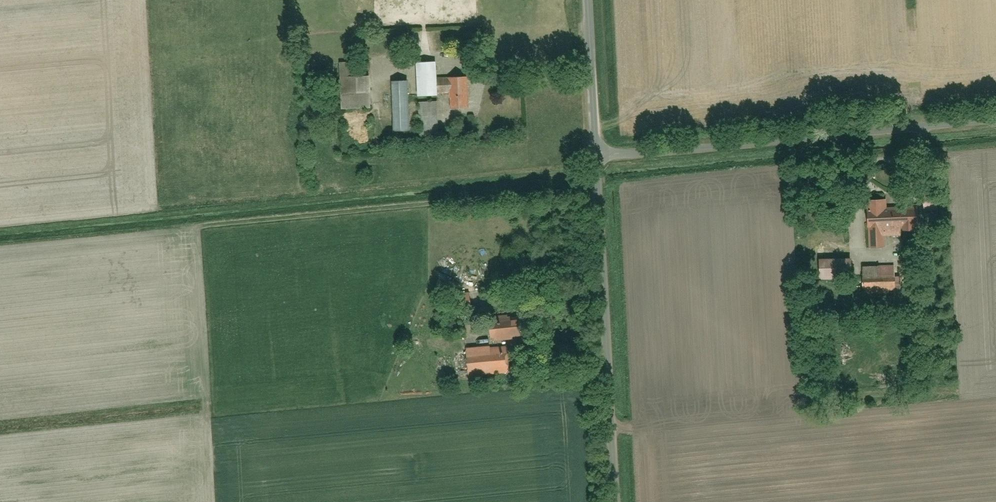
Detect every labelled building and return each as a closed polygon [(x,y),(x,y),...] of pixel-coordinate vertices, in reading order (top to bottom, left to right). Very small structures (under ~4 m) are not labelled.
[(466,108),(465,78),(434,79),(434,63),(415,64),(416,95),(447,94),(447,109),(466,108)] [(337,64),(337,110),(366,110),(365,64),(337,64)] [(389,82),(392,133),(406,132),(403,82),(389,82)] [(417,103),(418,135),(436,134),(435,102),(417,103)] [(883,248),(882,236),(900,235),(899,231),(915,230),(914,226),(918,226),(917,206),(886,207),(885,200),(864,201),(865,229),(867,229),(868,249),(883,248)] [(848,292),(847,251),(822,251),(822,292),(848,292)] [(862,268),(863,296),(896,295),(895,267),(862,268)] [(489,317),(490,341),(527,340),(526,316),(489,317)] [(464,349),(465,374),(506,373),(505,347),(464,349)]
